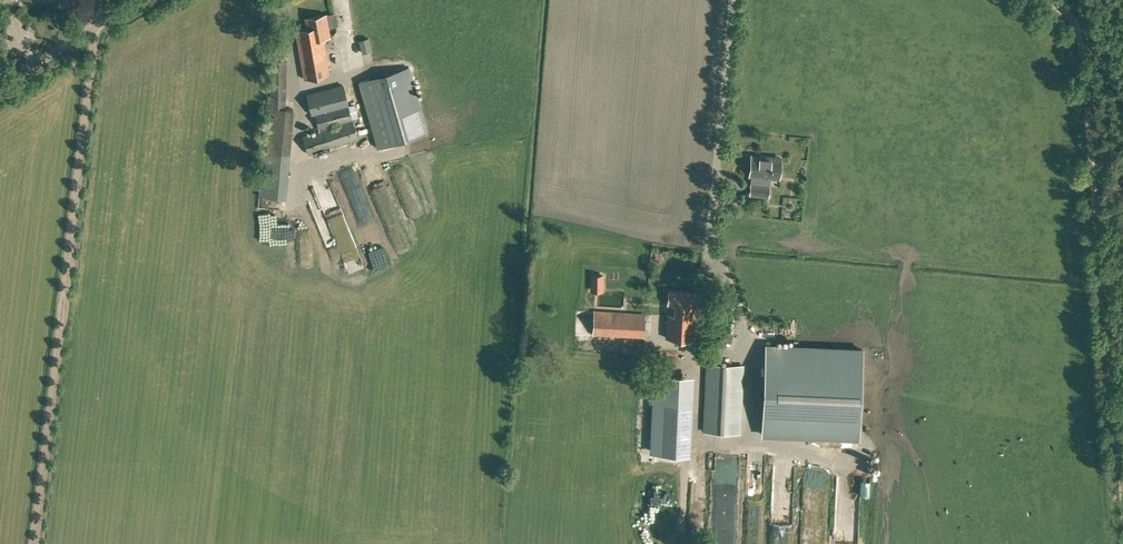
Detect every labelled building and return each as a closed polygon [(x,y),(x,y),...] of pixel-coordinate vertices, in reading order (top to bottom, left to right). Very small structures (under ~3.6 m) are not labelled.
[(322,37),(328,36),(324,15),(308,17),(310,28),(295,31),(304,79),(329,74),(322,37)] [(375,49),(374,35),(365,35),(365,49),(375,49)] [(279,153),(290,154),(294,108),(285,108),(286,60),(271,60),(270,100),(267,100),(260,169),(277,171),(279,153)] [(428,133),(409,67),(374,77),(393,143),(428,133)] [(342,85),(306,95),(312,114),(325,111),(329,125),(351,119),(342,85)] [(358,137),(352,119),(302,136),(309,154),(358,137)] [(362,135),(365,140),(373,136),(370,130),(362,135)] [(780,158),(751,155),(749,175),(754,176),(753,184),(750,183),(749,194),(767,196),(768,185),(763,184),(763,177),(778,178),(780,158)] [(263,193),(279,194),(281,172),(264,171),(263,193)] [(381,187),(377,189),(383,213),(400,209),(393,183),(381,186),(381,187)] [(377,226),(367,229),(373,247),(384,244),(377,226)] [(602,284),(603,275),(593,274),(593,283),(602,284)] [(694,340),(697,293),(668,291),(665,338),(694,340)] [(645,314),(594,311),(592,334),(643,337),(645,314)] [(858,438),(862,350),(765,345),(762,434),(858,438)] [(634,367),(634,351),(616,351),(616,366),(634,367)] [(706,376),(704,413),(704,431),(740,433),(743,365),(707,364),(706,376)] [(652,448),(652,452),(677,453),(680,453),(681,431),(688,431),(689,407),(681,407),(682,394),(683,380),(669,379),(669,380),(655,379),(652,448)] [(719,449),(719,471),(740,471),(740,449),(719,449)] [(843,461),(856,462),(856,452),(843,452),(843,461)] [(767,455),(752,455),(752,478),(767,478),(767,455)] [(660,521),(678,522),(679,482),(661,482),(660,521)]
